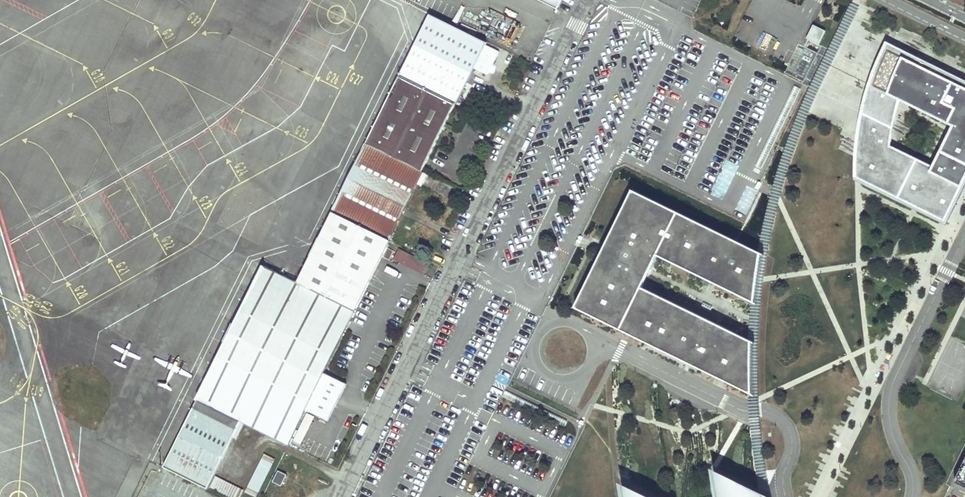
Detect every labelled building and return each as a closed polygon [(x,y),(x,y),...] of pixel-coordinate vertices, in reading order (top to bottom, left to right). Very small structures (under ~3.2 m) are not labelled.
[(558,13),(564,0),(533,0),(558,13)] [(482,43),(426,14),(294,281),(259,264),(159,466),(203,488),(233,427),(235,428),(238,422),(283,445),(301,408),(323,419),(340,385),(318,373),(478,49),(482,43)] [(814,24),(807,39),(819,45),(827,31),(814,24)] [(511,56),(482,43),(478,49),(508,63),(511,56)] [(860,124),(857,143),(856,161),(856,179),(946,223),(964,184),(964,83),(887,44),(878,63),(870,86),(864,104),(860,124)] [(798,45),(786,73),(803,81),(811,63),(814,64),(818,54),(798,45)] [(577,309),(750,394),(750,342),(642,289),(658,257),(754,304),(760,254),(633,192),(577,309)] [(388,248),(383,257),(389,260),(393,251),(388,248)] [(399,249),(394,260),(423,273),(428,262),(399,249)] [(353,333),(345,329),(337,346),(345,350),(353,333)] [(276,457),(265,451),(245,490),(256,496),(276,457)] [(964,495),(964,468),(955,490),(964,495)] [(277,471),(272,482),(280,487),(286,475),(277,471)] [(713,471),(718,496),(767,496),(713,471)] [(216,475),(210,487),(229,496),(239,496),(243,489),(216,475)] [(621,484),(623,496),(646,496),(621,484)]
